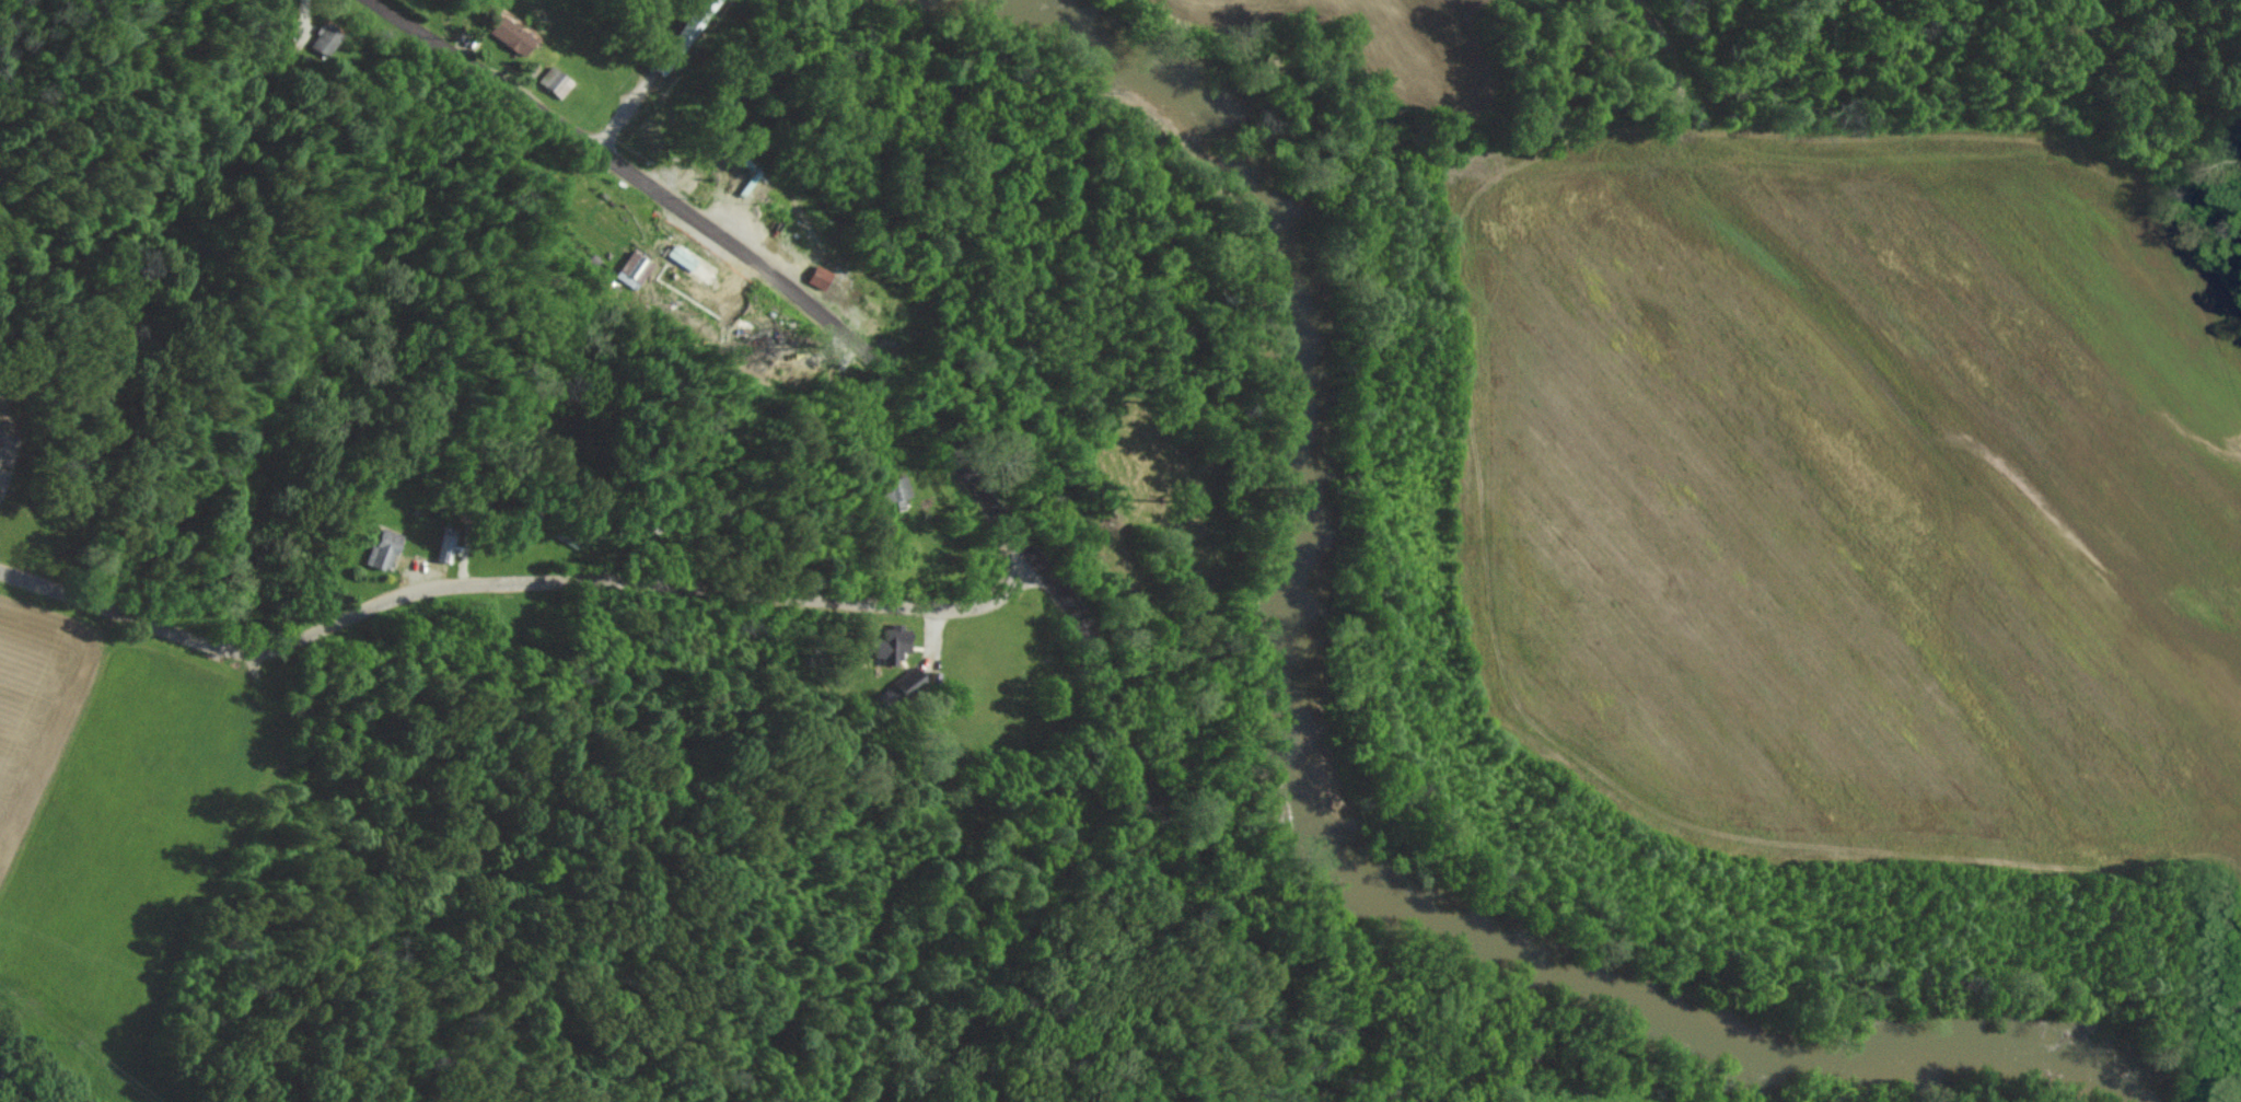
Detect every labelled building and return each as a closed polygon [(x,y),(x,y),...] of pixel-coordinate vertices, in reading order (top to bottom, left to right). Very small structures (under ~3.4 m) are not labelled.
[(485,32),(521,55),(532,38),(497,15),(485,32)] [(343,32),(322,21),(309,46),(329,57),(343,32)] [(572,83),(550,65),(537,81),(559,99),(572,83)] [(725,275),(718,292),(658,255),(672,233),(725,275)] [(650,263),(630,251),(614,276),(634,288),(650,263)] [(887,503),(911,495),(903,474),(880,482),(887,503)] [(388,570),(399,531),(377,525),(366,564),(388,570)] [(894,646),(903,648),(908,628),(888,623),(882,649),(893,651),(894,646)]
